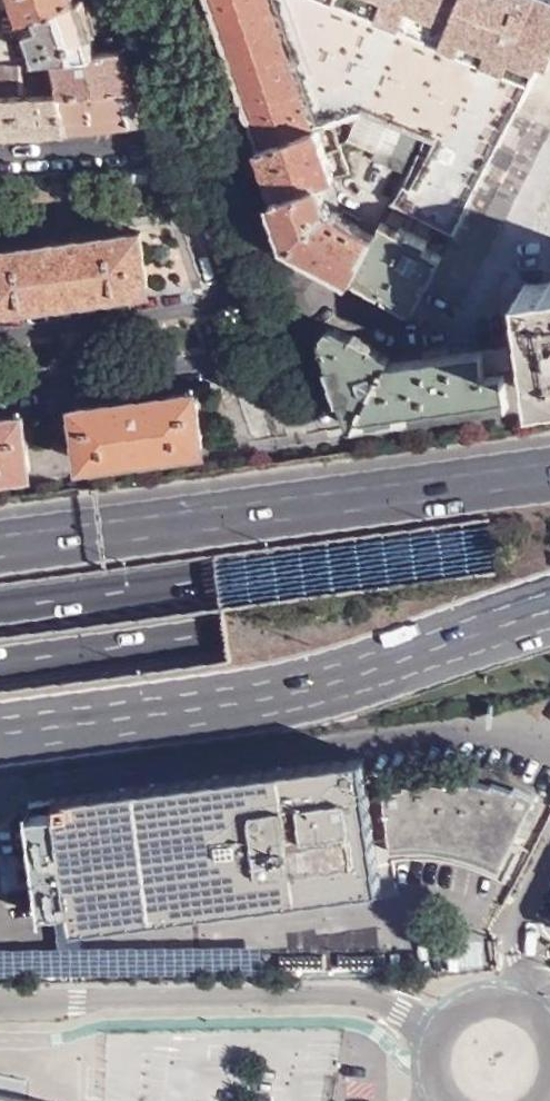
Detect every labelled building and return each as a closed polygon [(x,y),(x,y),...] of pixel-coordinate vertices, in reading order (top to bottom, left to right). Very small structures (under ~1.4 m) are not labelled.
[(60,0),(20,0),(24,13),(60,0)] [(92,48),(76,0),(60,0),(24,13),(37,52),(49,52),(92,48)] [(541,59),(544,53),(521,43),(491,31),(461,19),(432,6),(416,0),(207,0),(257,145),(316,126),(331,121),(337,139),(349,136),(377,147),(388,121),(417,134),(435,141),(489,165),(510,124),(541,59)] [(432,6),(461,19),(466,8),(469,0),(435,0),(432,6)] [(504,0),(469,0),(466,8),(495,20),(504,0)] [(538,0),(504,0),(495,20),(525,33),(538,0)] [(525,33),(521,43),(544,53),(549,42),(549,0),(538,0),(525,33)] [(495,20),(466,8),(461,19),(491,31),(495,20)] [(37,52),(24,13),(0,14),(0,15),(1,30),(14,29),(23,53),(37,52)] [(544,53),(541,59),(549,64),(549,42),(544,53)] [(64,89),(132,85),(118,47),(92,48),(49,52),(64,89)] [(427,285),(462,303),(549,130),(549,64),(541,59),(510,124),(489,165),(483,176),(453,234),(427,285)] [(51,90),(41,64),(0,66),(0,93),(15,92),(51,90)] [(51,90),(66,130),(145,122),(132,85),(64,89),(51,90)] [(17,133),(66,130),(51,90),(15,92),(17,133)] [(17,133),(15,92),(0,93),(0,133),(17,133)] [(377,147),(374,155),(403,168),(417,134),(388,121),(377,147)] [(257,145),(273,193),(314,180),(331,175),(316,126),(257,145)] [(430,154),(483,176),(489,165),(435,141),(430,154)] [(392,205),(453,234),(483,176),(430,154),(415,187),(404,183),(401,188),(392,205)] [(289,239),(354,275),(376,234),(338,213),(328,216),(314,180),(273,193),(289,239)] [(354,275),(415,309),(427,285),(453,234),(392,205),(376,234),(354,275)] [(138,229),(0,249),(0,305),(146,284),(138,229)] [(524,284),(540,395),(549,393),(549,281),(524,284)] [(390,361),(390,357),(333,326),(320,337),(349,426),(397,419),(390,361)] [(507,347),(390,361),(397,419),(509,406),(508,399),(535,396),(532,364),(509,367),(507,347)] [(77,407),(84,460),(201,444),(194,392),(77,407)] [(28,469),(21,415),(0,417),(0,472),(28,469)] [(379,884),(362,754),(54,794),(56,805),(26,809),(39,910),(69,906),(71,923),(379,884)] [(381,786),(389,841),(399,839),(412,838),(437,840),(448,841),(458,843),(469,846),(478,850),(485,853),(499,860),(533,792),(512,782),(511,785),(490,778),(489,782),(468,775),(467,779),(445,775),(444,779),(422,777),(422,780),(402,780),(402,783),(381,786)] [(2,1090),(0,1090),(0,1100),(45,1100),(2,1090)]
